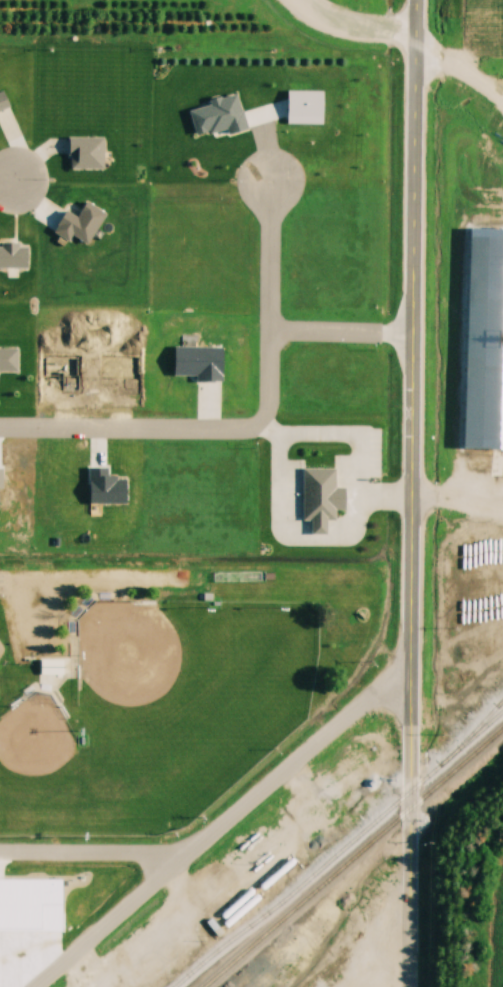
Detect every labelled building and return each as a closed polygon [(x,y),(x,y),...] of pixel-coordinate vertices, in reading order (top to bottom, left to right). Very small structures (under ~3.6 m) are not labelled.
[(11,108),(5,92),(0,93),(0,112),(11,108)] [(473,226),(502,228),(502,447),(460,445),(473,226)] [(53,664),(53,676),(70,675),(70,664),(53,664)]
